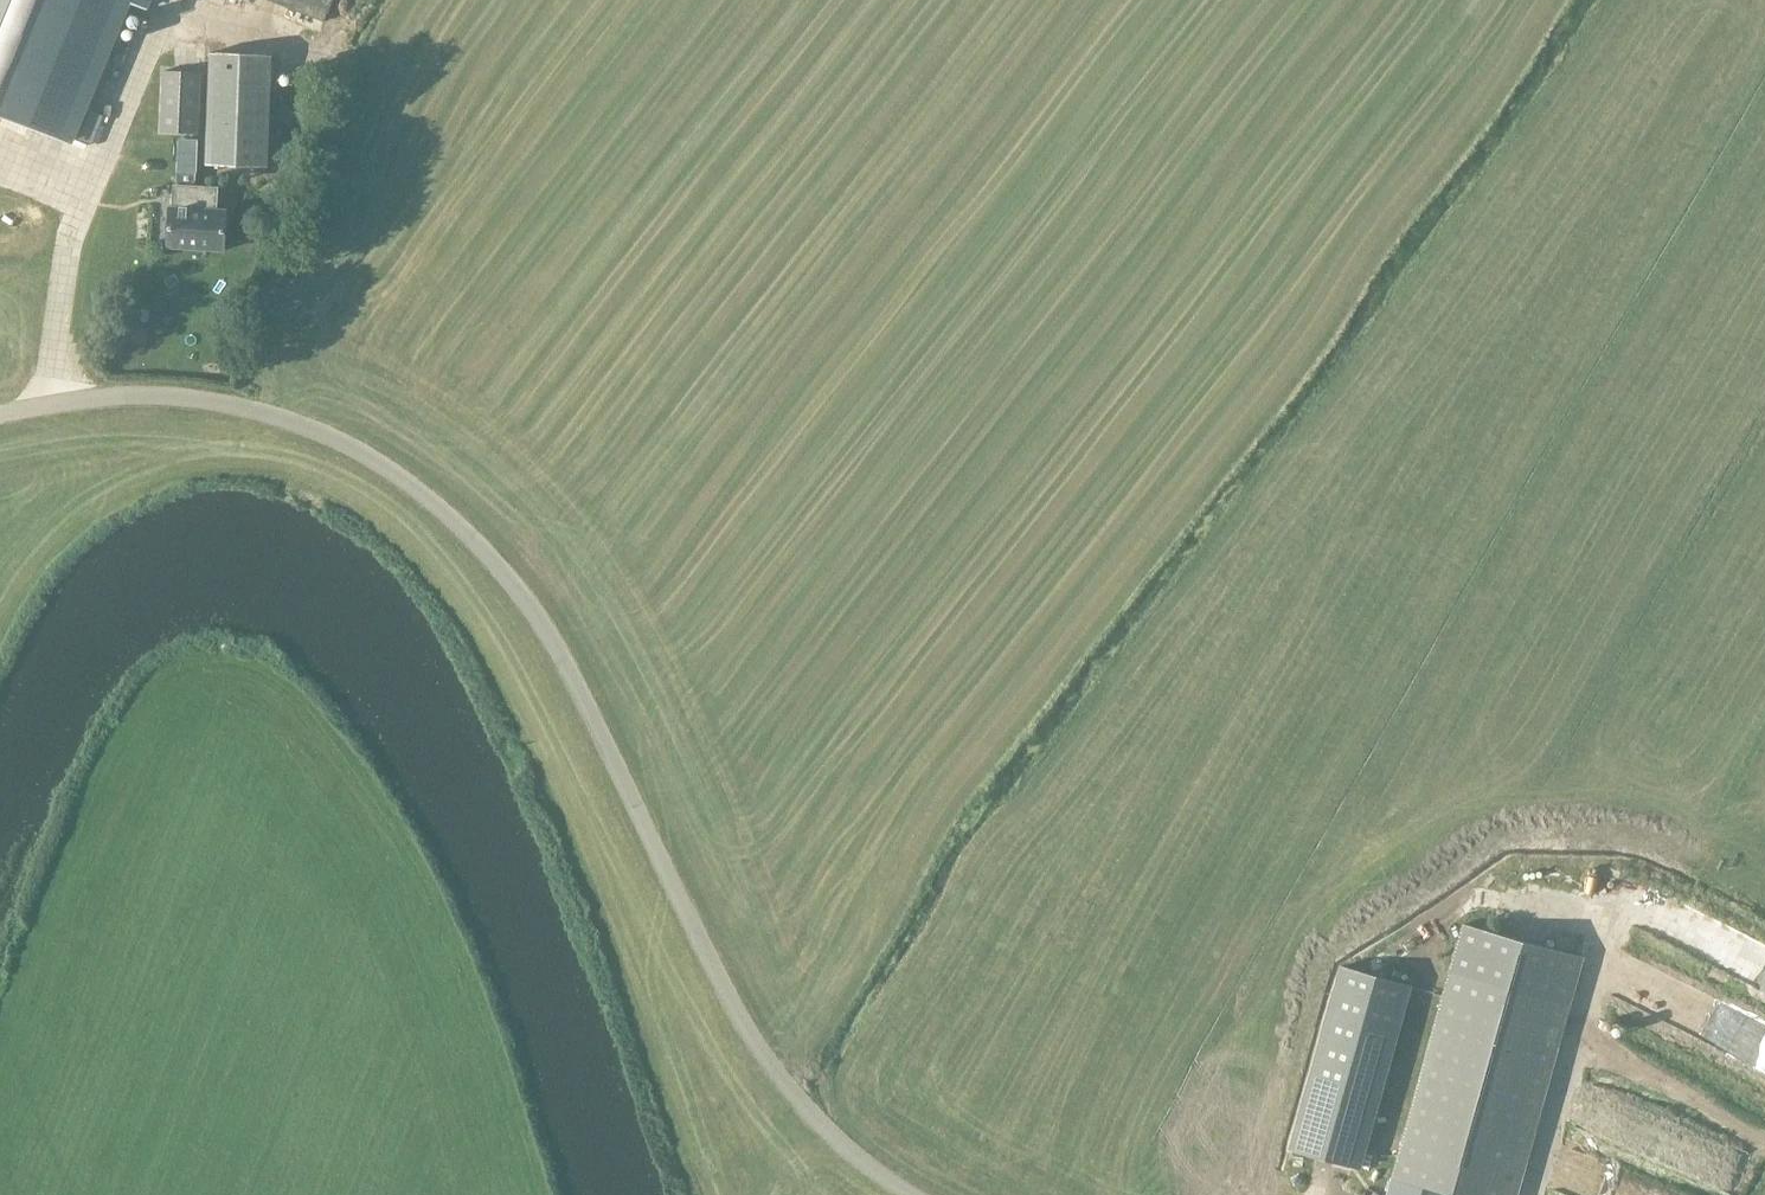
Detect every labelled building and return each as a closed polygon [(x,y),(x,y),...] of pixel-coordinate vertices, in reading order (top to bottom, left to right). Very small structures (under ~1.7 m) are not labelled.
[(73,145),(131,3),(147,10),(151,0),(0,0),(0,115),(73,145)] [(324,20),(332,0),(275,0),(324,20)] [(207,162),(268,165),(273,53),(211,50),(207,162)] [(200,72),(162,71),(160,133),(198,134),(200,72)] [(178,139),(176,171),(176,189),(173,189),(172,209),(169,209),(168,247),(224,249),(225,211),(216,211),(217,191),(195,190),(195,170),(197,140),(178,139)] [(1467,925),(1394,1178),(1455,1194),(1515,1194),(1581,956),(1467,925)] [(1609,989),(1752,1062),(1764,1036),(1764,1027),(1720,1004),(1718,1009),(1709,1005),(1713,997),(1692,987),(1684,1001),(1667,992),(1673,981),(1634,961),(1626,976),(1618,972),(1609,989)] [(1342,966),(1289,1148),(1357,1168),(1410,986),(1342,966)] [(1363,1167),(1375,1171),(1385,1137),(1373,1133),(1363,1167)]
